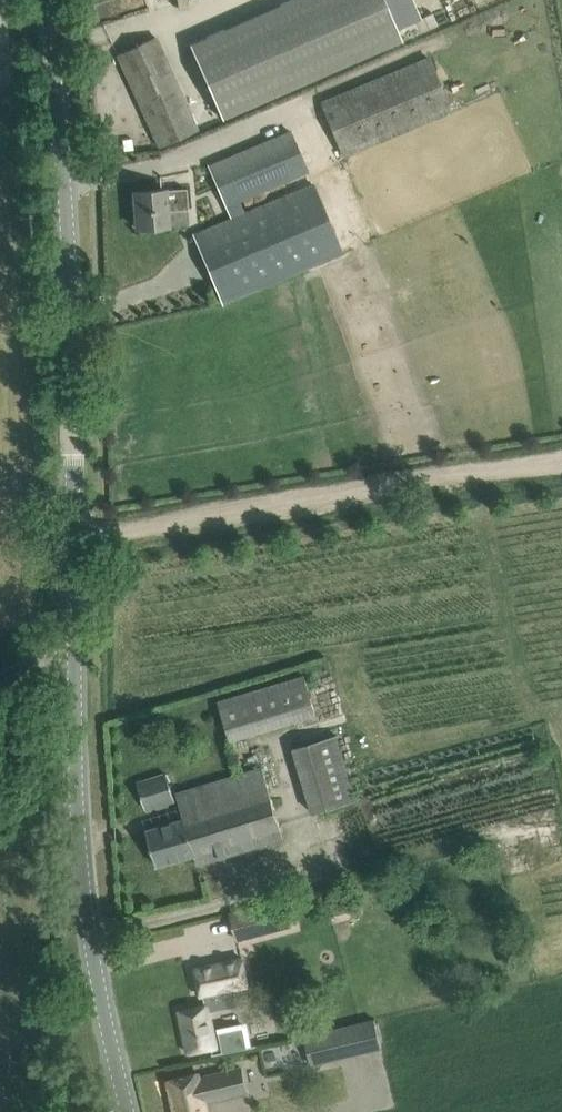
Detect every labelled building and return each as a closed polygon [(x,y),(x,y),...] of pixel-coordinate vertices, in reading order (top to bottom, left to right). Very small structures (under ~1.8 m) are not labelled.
[(15,93),(3,0),(0,0),(0,95),(15,93)] [(190,44),(223,119),(402,40),(385,0),(289,0),(190,44)] [(198,127),(155,37),(117,54),(158,146),(198,127)] [(450,111),(428,56),(321,101),(344,155),(450,111)] [(308,171),(289,130),(195,170),(212,211),(308,171)] [(313,183),(193,234),(222,303),(343,254),(313,183)] [(187,224),(186,188),(134,191),(137,227),(187,224)] [(224,739),(313,715),(301,673),(212,697),(224,739)] [(357,800),(338,734),(292,748),(312,814),(357,800)] [(262,769),(198,787),(177,793),(184,818),(147,829),(157,866),(194,854),(197,864),(283,838),(262,769)] [(173,795),(166,771),(138,780),(146,804),(173,795)] [(179,1010),(188,1052),(218,1046),(211,1012),(239,1006),(236,990),(250,987),(244,955),(193,966),(201,1006),(179,1010)] [(375,1019),(328,1030),(335,1060),(382,1049),(375,1019)] [(168,1079),(176,1111),(208,1111),(205,1101),(246,1091),(241,1069),(200,1079),(199,1072),(168,1079)]
